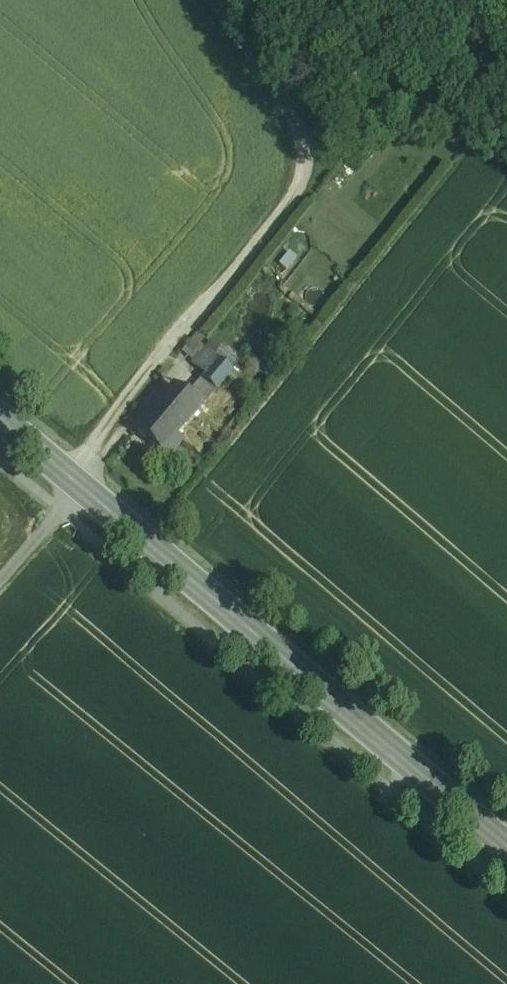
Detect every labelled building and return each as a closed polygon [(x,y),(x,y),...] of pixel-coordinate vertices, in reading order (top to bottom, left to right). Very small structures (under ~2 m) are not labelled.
[(195,364),(207,348),(193,337),(181,353),(195,364)] [(207,348),(233,368),(239,360),(213,340),(207,348)] [(233,368),(207,348),(195,364),(205,372),(201,377),(217,389),(222,382),(233,368)] [(233,368),(222,382),(230,389),(241,374),(233,368)] [(217,389),(201,377),(193,388),(208,400),(217,389)] [(136,428),(163,451),(199,407),(172,385),(136,428)]
